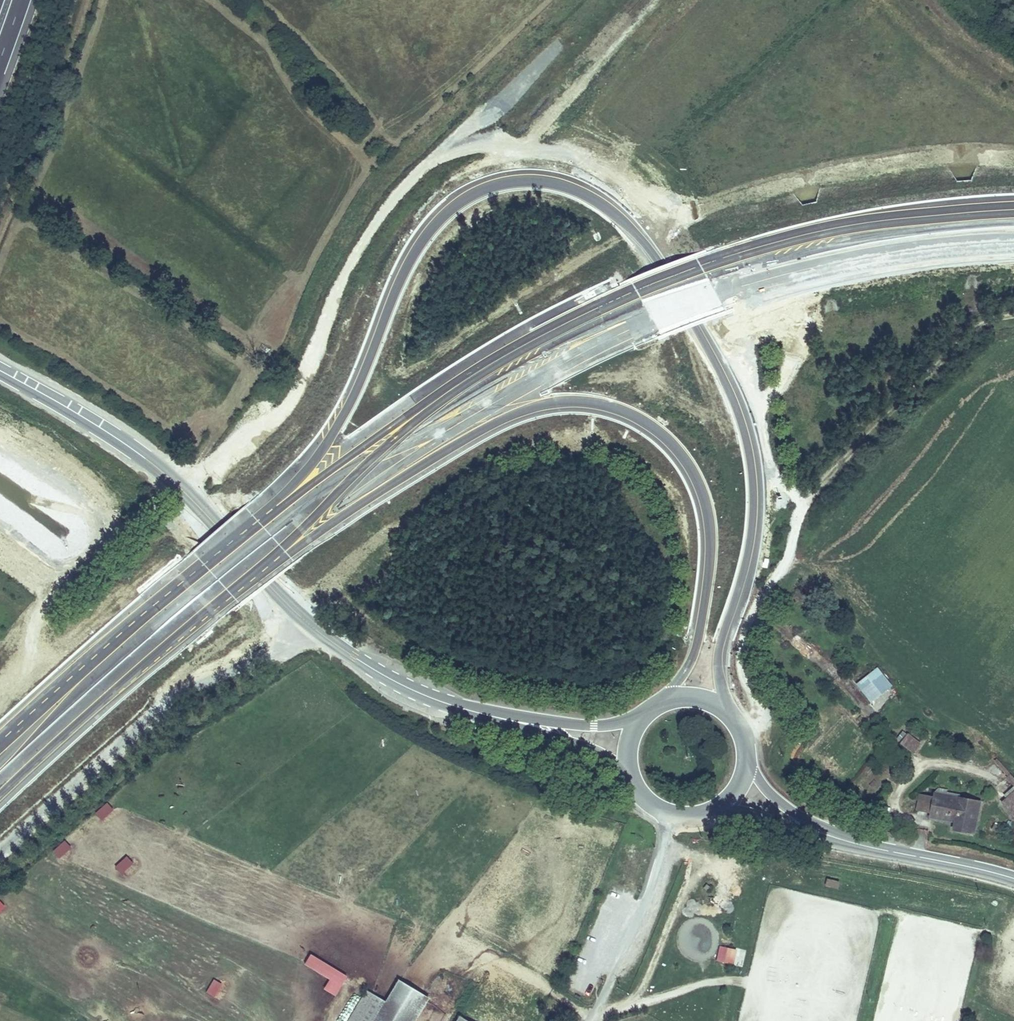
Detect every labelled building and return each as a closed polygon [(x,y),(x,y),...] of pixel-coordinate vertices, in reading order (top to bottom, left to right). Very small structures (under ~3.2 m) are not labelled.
[(855,686),(871,705),(893,686),(876,667),(855,686)] [(895,745),(913,756),(921,743),(902,732),(895,745)] [(982,768),(961,746),(944,763),(979,800),(981,800),(987,795),(1013,825),(1013,813),(1001,800),(1001,794),(994,786),(990,788),(976,774),(982,768)] [(974,835),(981,800),(979,800),(959,797),(959,795),(946,792),(947,790),(938,788),(932,792),(932,796),(928,814),(927,818),(952,823),(951,830),(974,835)] [(928,814),(932,796),(916,794),(913,811),(928,814)] [(121,875),(133,864),(126,857),(114,867),(121,875)] [(826,880),(824,887),(838,890),(839,882),(826,880)] [(921,935),(924,935),(924,918),(898,918),(898,934),(912,934),(912,941),(921,941),(921,935)] [(734,966),(737,950),(719,946),(716,961),(734,966)] [(328,981),(322,991),(335,998),(347,977),(309,956),(303,967),(328,981)] [(430,993),(399,974),(391,987),(371,1020),(414,1020),(430,993)] [(205,993),(215,999),(222,985),(213,980),(205,993)] [(378,980),(353,1020),(371,1020),(391,987),(378,980)] [(458,1010),(451,1020),(477,1020),(458,1010)]
